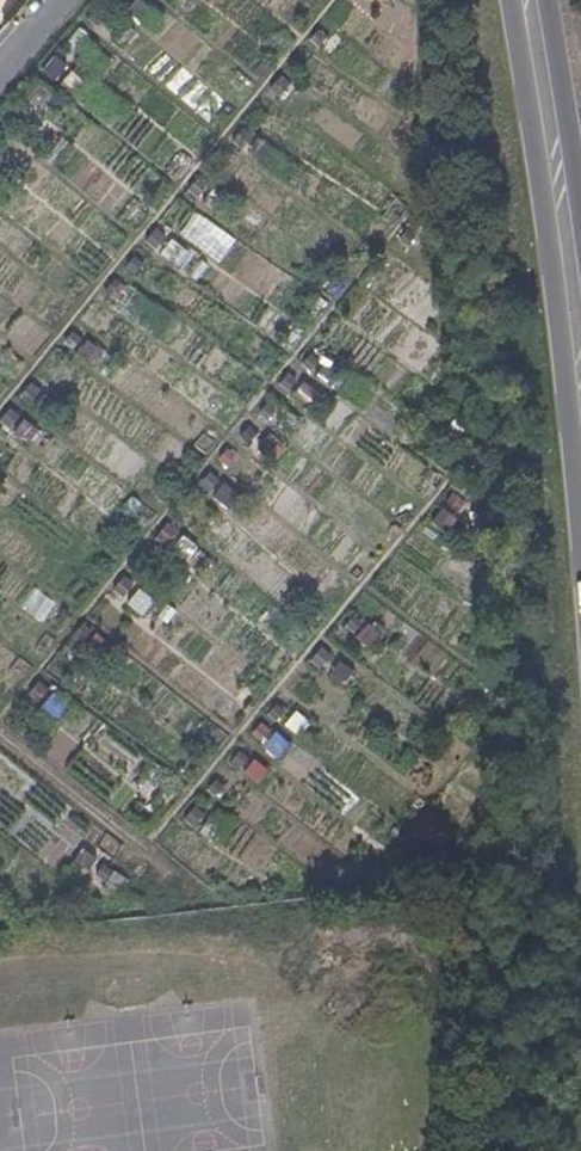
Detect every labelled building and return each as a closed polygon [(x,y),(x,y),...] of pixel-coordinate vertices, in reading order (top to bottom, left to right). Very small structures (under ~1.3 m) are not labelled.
[(185,557),(195,545),(167,524),(157,536),(185,557)] [(105,757),(132,778),(146,761),(119,739),(105,757)]
